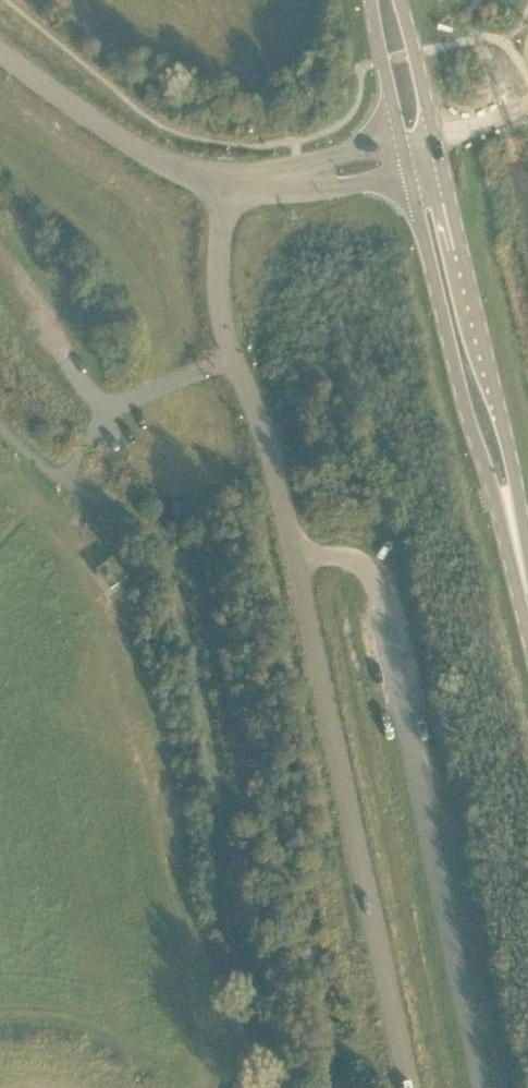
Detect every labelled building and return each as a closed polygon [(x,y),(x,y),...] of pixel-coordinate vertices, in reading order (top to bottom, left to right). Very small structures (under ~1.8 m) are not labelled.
[(115,583),(121,579),(112,566),(101,574),(107,583),(112,579),(115,583)]
